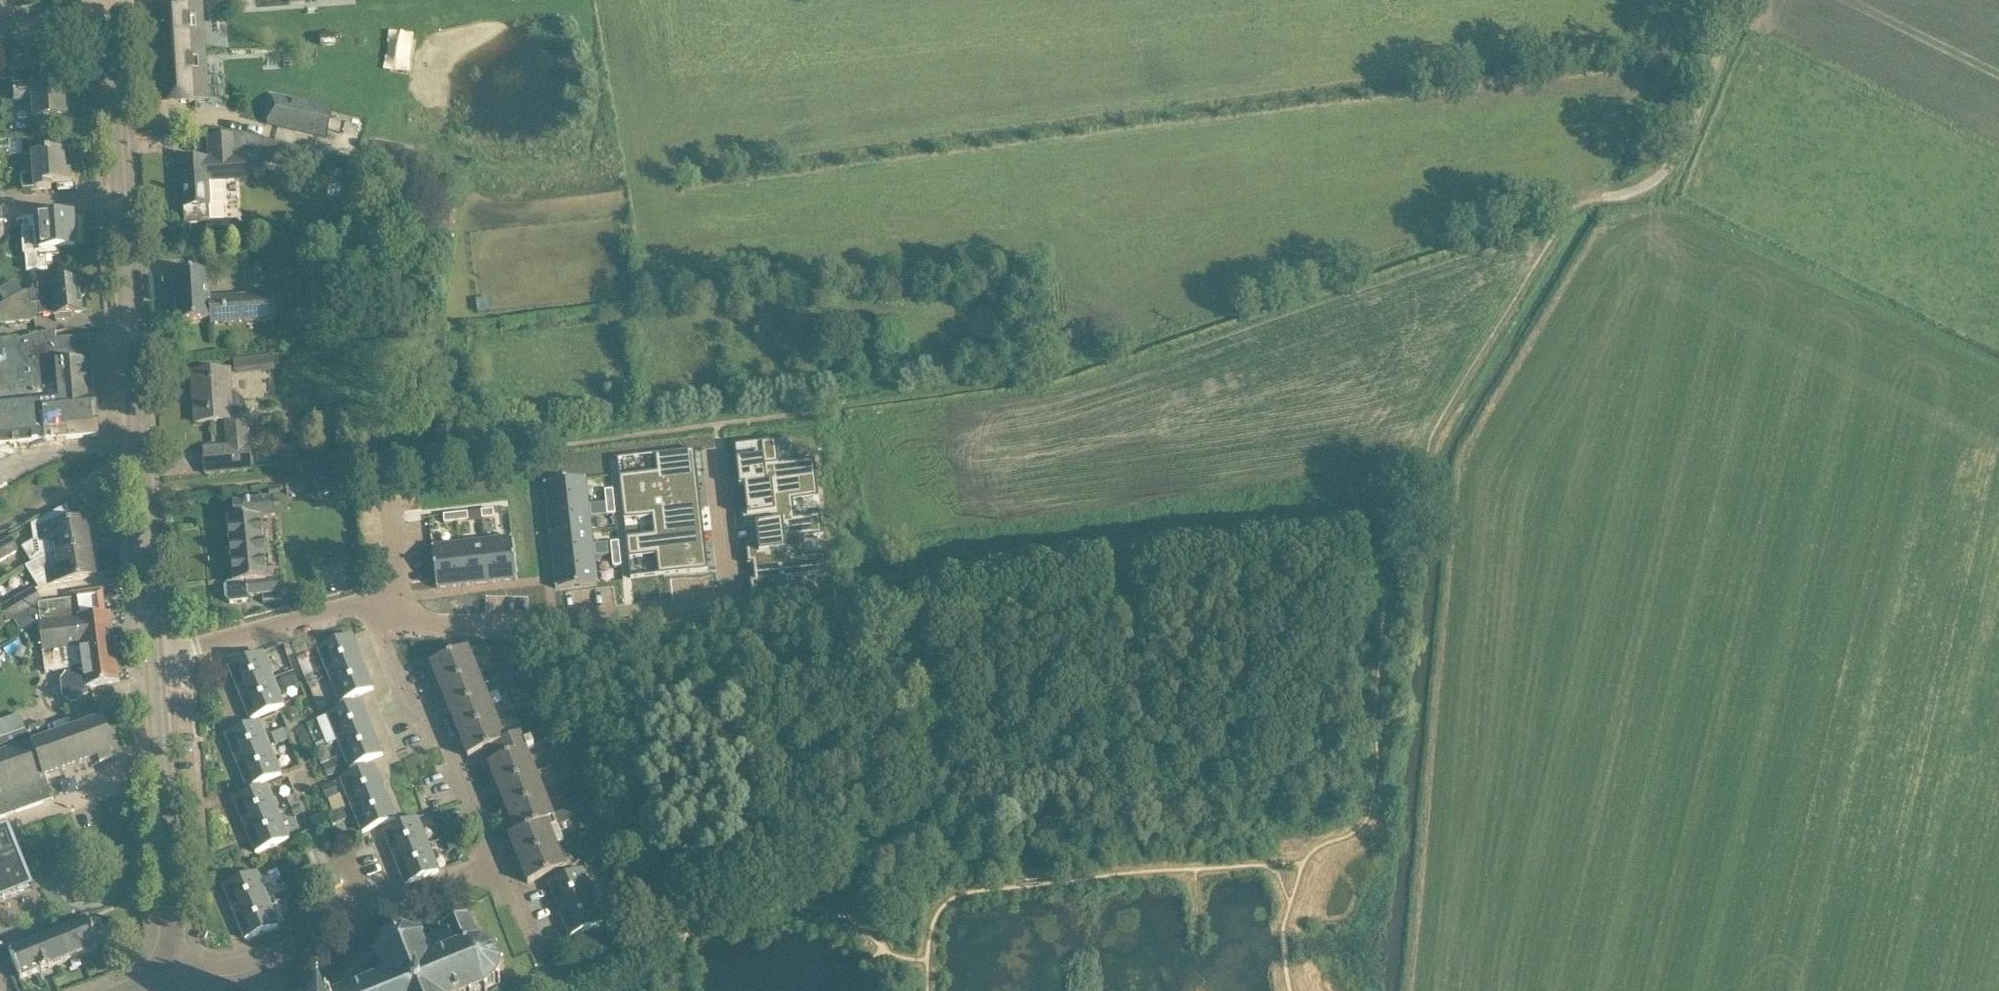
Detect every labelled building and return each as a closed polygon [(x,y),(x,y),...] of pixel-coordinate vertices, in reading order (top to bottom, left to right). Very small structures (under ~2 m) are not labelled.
[(209,102),(206,53),(198,54),(197,33),(205,33),(203,4),(155,8),(162,105),(209,102)] [(352,31),(338,89),(378,98),(391,40),(352,31)] [(410,80),(412,51),(396,50),(394,79),(410,80)] [(13,86),(15,101),(33,99),(35,129),(55,127),(54,119),(66,118),(63,83),(13,86)] [(283,98),(277,126),(327,137),(333,109),(283,98)] [(182,191),(185,192),(187,223),(210,222),(208,183),(250,181),(249,171),(262,170),(261,153),(264,140),(233,133),(233,135),(229,135),(230,137),(210,138),(211,153),(213,152),(214,160),(183,162),(184,181),(182,182),(182,191)] [(23,178),(24,191),(51,189),(51,184),(70,183),(69,171),(65,172),(63,152),(41,154),(40,140),(22,142),(23,157),(33,156),(35,177),(23,178)] [(26,255),(27,271),(47,269),(46,257),(60,256),(59,249),(75,248),(73,216),(53,217),(23,220),(24,228),(22,229),(24,255),(26,255)] [(173,275),(176,323),(210,321),(211,325),(275,321),(273,293),(209,298),(207,273),(173,275)] [(80,282),(39,287),(39,292),(23,294),(0,307),(0,311),(1,323),(35,320),(35,316),(56,314),(57,322),(69,320),(68,315),(81,314),(79,298),(81,298),(84,295),(83,285),(80,282)] [(0,361),(0,445),(98,437),(95,399),(94,399),(89,337),(56,340),(55,331),(36,337),(2,345),(8,356),(0,361)] [(8,356),(2,345),(0,342),(0,361),(8,356)] [(233,361),(235,376),(275,372),(273,356),(233,361)] [(227,446),(204,448),(206,474),(251,471),(246,409),(245,405),(244,402),(241,398),(238,395),(234,394),(230,392),(229,370),(192,373),(196,423),(225,421),(227,446)] [(775,440),(733,446),(736,468),(749,466),(751,484),(810,477),(810,478),(816,477),(814,459),(778,463),(775,440)] [(280,450),(281,461),(299,459),(298,447),(280,450)] [(653,473),(615,478),(618,501),(680,493),(680,492),(678,480),(694,478),(691,451),(651,456),(653,473)] [(349,476),(316,481),(318,496),(351,491),(349,476)] [(753,504),(741,506),(743,526),(756,524),(756,523),(792,519),(792,518),(789,500),(812,497),(810,478),(810,477),(751,484),(753,504)] [(586,479),(543,484),(543,486),(544,486),(546,511),(588,506),(586,481),(586,479)] [(297,483),(287,484),(288,496),(299,495),(297,483)] [(613,491),(605,492),(606,504),(614,503),(613,491)] [(680,493),(618,501),(621,521),(649,517),(651,535),(651,536),(688,531),(688,532),(701,531),(698,507),(685,508),(683,492),(680,492),(680,493)] [(225,589),(226,601),(230,604),(249,602),(248,597),(263,596),(263,603),(283,601),(281,581),(267,582),(263,542),(262,542),(259,518),(274,516),(272,498),(233,502),(235,520),(228,521),(234,584),(228,584),(225,589)] [(614,503),(606,504),(608,516),(616,515),(614,503)] [(588,506),(546,511),(549,537),(591,532),(588,506)] [(493,510),(481,511),(482,520),(494,518),(493,510)] [(467,513),(456,514),(456,523),(468,521),(467,513)] [(456,514),(444,516),(444,524),(456,523),(456,514)] [(758,540),(745,541),(748,565),(761,563),(761,562),(806,556),(806,555),(804,537),(817,535),(815,515),(792,518),(792,519),(756,523),(756,524),(758,540)] [(85,522),(66,525),(38,530),(41,544),(43,557),(90,549),(85,522)] [(651,535),(623,538),(626,560),(653,556),(656,576),(705,570),(703,547),(690,548),(688,532),(688,531),(651,536),(651,535)] [(591,532),(549,537),(552,563),(594,558),(591,532)] [(19,552),(11,538),(0,544),(0,562),(19,552)] [(509,538),(484,541),(489,583),(514,581),(516,581),(511,538),(509,538)] [(484,541),(458,544),(463,586),(489,583),(484,541)] [(619,543),(611,543),(612,556),(620,555),(619,543)] [(433,547),(431,547),(436,589),(438,589),(463,586),(458,544),(433,547)] [(90,549),(43,557),(48,586),(75,581),(95,578),(90,549)] [(763,579),(750,580),(753,604),(794,599),(791,579),(823,575),(821,553),(806,555),(806,556),(761,562),(761,563),(763,579)] [(620,555),(612,556),(613,567),(621,567),(620,555)] [(594,558),(552,563),(555,588),(555,590),(597,585),(597,583),(594,558)] [(8,623),(13,620),(40,604),(33,590),(1,610),(8,623)] [(40,604),(13,620),(20,634),(38,624),(45,673),(72,670),(72,673),(66,674),(61,681),(63,698),(69,702),(78,701),(83,695),(87,694),(86,689),(99,686),(119,682),(110,615),(106,615),(102,590),(83,593),(71,595),(71,600),(40,604)] [(319,650),(330,676),(362,663),(351,637),(319,650)] [(507,658),(515,655),(512,647),(503,650),(507,658)] [(430,665),(468,758),(496,747),(501,759),(488,765),(516,834),(509,837),(528,884),(560,871),(541,825),(549,822),(520,753),(526,750),(522,740),(546,730),(542,722),(518,731),(520,735),(500,744),(462,652),(430,665)] [(230,667),(240,693),(272,680),(261,654),(230,667)] [(362,663),(330,676),(341,702),(372,689),(362,663)] [(294,672),(280,678),(285,691),(299,685),(294,672)] [(506,678),(509,687),(525,680),(522,672),(506,678)] [(314,674),(305,678),(308,685),(317,681),(314,674)] [(272,680),(240,693),(251,719),(283,706),(272,680)] [(527,707),(532,720),(540,717),(527,685),(519,688),(527,707)] [(325,695),(314,700),(319,711),(319,710),(329,707),(330,706),(325,695)] [(329,716),(339,742),(371,729),(361,703),(329,716)] [(26,731),(20,715),(1,722),(0,723),(0,739),(26,731)] [(12,814),(35,807),(53,800),(46,778),(114,754),(102,720),(50,738),(44,724),(26,731),(0,739),(0,818),(12,814)] [(227,736),(237,762),(269,749),(258,723),(227,736)] [(371,729),(339,742),(350,768),(382,755),(371,729)] [(284,730),(271,735),(276,745),(288,740),(284,730)] [(547,742),(563,781),(572,778),(556,738),(547,742)] [(269,749),(237,762),(248,788),(280,775),(269,749)] [(336,758),(322,763),(327,777),(341,773),(336,758)] [(342,780),(353,806),(384,793),(374,767),(342,780)] [(334,783),(321,788),(326,800),(339,795),(334,783)] [(573,783),(561,788),(566,801),(578,796),(573,783)] [(235,800),(245,826),(277,813),(266,787),(235,800)] [(384,793),(353,806),(363,833),(395,820),(384,793)] [(295,796),(288,799),(291,808),(299,805),(295,796)] [(564,811),(568,819),(584,812),(580,804),(564,811)] [(299,805),(291,808),(295,817),(302,814),(299,805)] [(344,811),(332,816),(333,819),(335,825),(348,820),(344,811)] [(277,813),(245,826),(256,852),(288,840),(277,813)] [(385,832),(395,858),(427,846),(416,819),(385,832)] [(446,829),(437,832),(440,841),(449,838),(446,829)] [(34,893),(9,831),(0,835),(0,907),(34,893)] [(440,841),(438,842),(442,855),(456,849),(451,837),(449,838),(440,841)] [(427,846),(395,858),(406,885),(438,872),(427,846)] [(587,853),(591,861),(599,857),(596,849),(587,853)] [(604,859),(596,862),(600,872),(608,868),(604,859)] [(549,884),(560,910),(592,897),(581,871),(549,884)] [(224,887),(235,913),(267,900),(256,874),(224,887)] [(592,897),(560,910),(571,936),(602,923),(592,897)] [(267,900),(235,913),(246,939),(277,926),(267,900)] [(356,973),(348,973),(347,971),(345,972),(346,975),(341,980),(338,979),(337,981),(340,982),(339,990),(336,990),(500,990),(501,989),(497,986),(501,976),(504,975),(504,972),(500,973),(496,961),(499,959),(497,957),(494,959),(483,953),(484,949),(481,949),(473,929),(478,927),(478,925),(476,914),(468,916),(467,918),(440,929),(439,928),(438,929),(442,940),(423,947),(405,941),(405,937),(403,937),(403,941),(385,948),(382,945),(380,947),(380,952),(376,965),(371,963),(371,960),(369,960),(368,958),(360,961),(360,963),(359,964),(360,967),(356,973)] [(10,953),(21,980),(99,949),(97,945),(103,938),(106,938),(106,936),(103,935),(100,928),(102,926),(100,925),(99,927),(90,926),(88,921),(10,953)]
